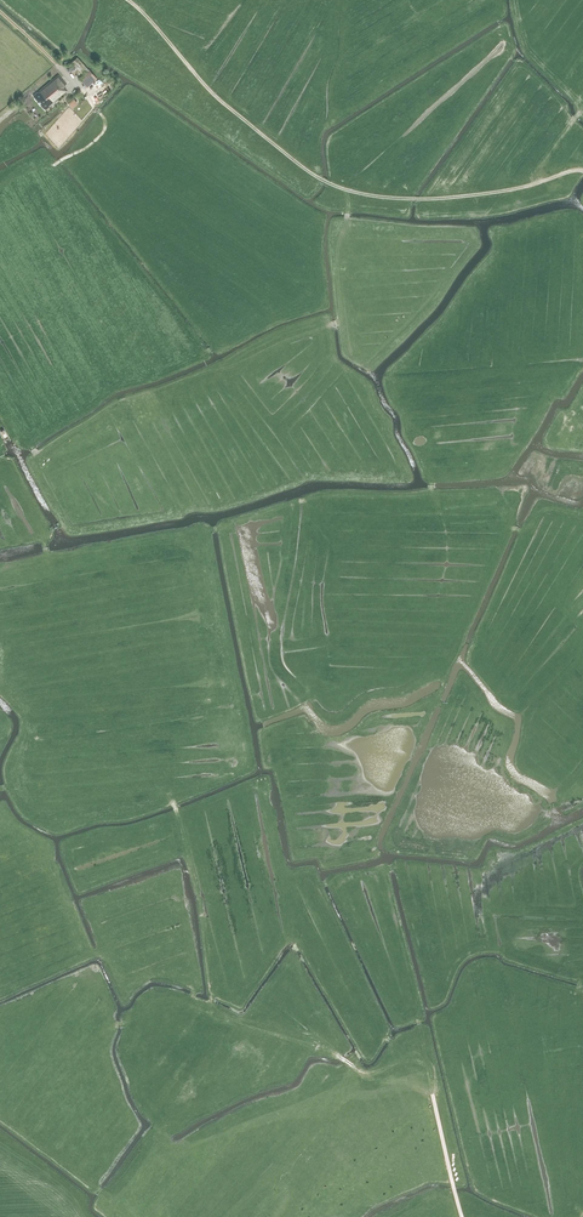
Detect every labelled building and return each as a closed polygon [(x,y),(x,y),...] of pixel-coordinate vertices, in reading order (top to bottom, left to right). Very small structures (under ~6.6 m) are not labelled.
[(77,57),(71,62),(83,75),(83,76),(89,71),(77,57)] [(65,78),(57,69),(52,73),(55,77),(33,96),(45,110),(50,106),(49,105),(53,102),(54,103),(67,92),(63,87),(66,85),(63,80),(65,78)] [(83,76),(79,79),(86,86),(96,78),(89,70),(89,71),(83,76)]
